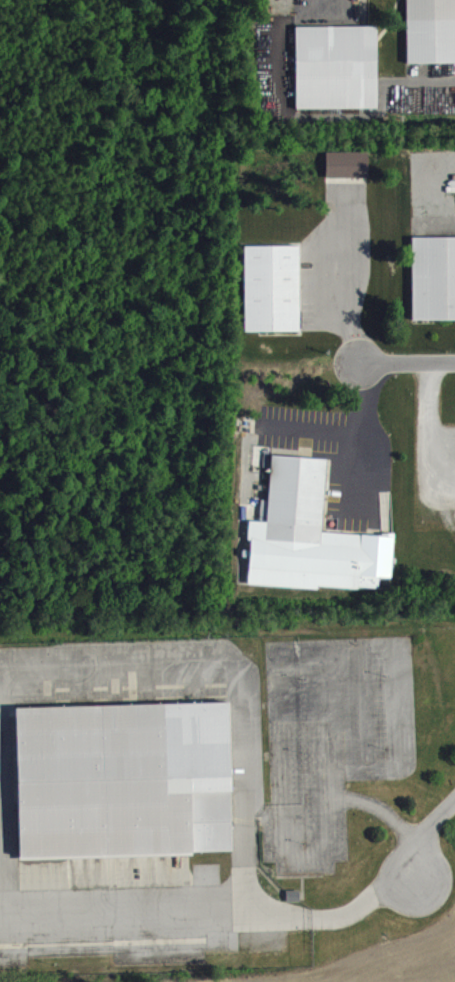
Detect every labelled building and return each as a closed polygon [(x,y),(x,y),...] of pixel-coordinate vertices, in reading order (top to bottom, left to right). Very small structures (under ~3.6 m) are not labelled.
[(404,62),(403,0),(454,0),(454,61),(404,62)] [(293,25),(375,25),(375,107),(294,107),(293,25)] [(369,187),(368,161),(326,161),(327,187),(369,187)] [(409,236),(454,236),(454,317),(410,318),(409,236)] [(241,244),(297,244),(297,330),(242,331),(241,244)] [(269,453),(324,458),(319,530),(379,534),(379,532),(392,532),(393,536),(390,577),(261,567),(264,522),(258,522),(259,498),(266,498),(269,453)] [(11,706),(224,700),(230,850),(190,850),(190,854),(16,859),(11,706)]
